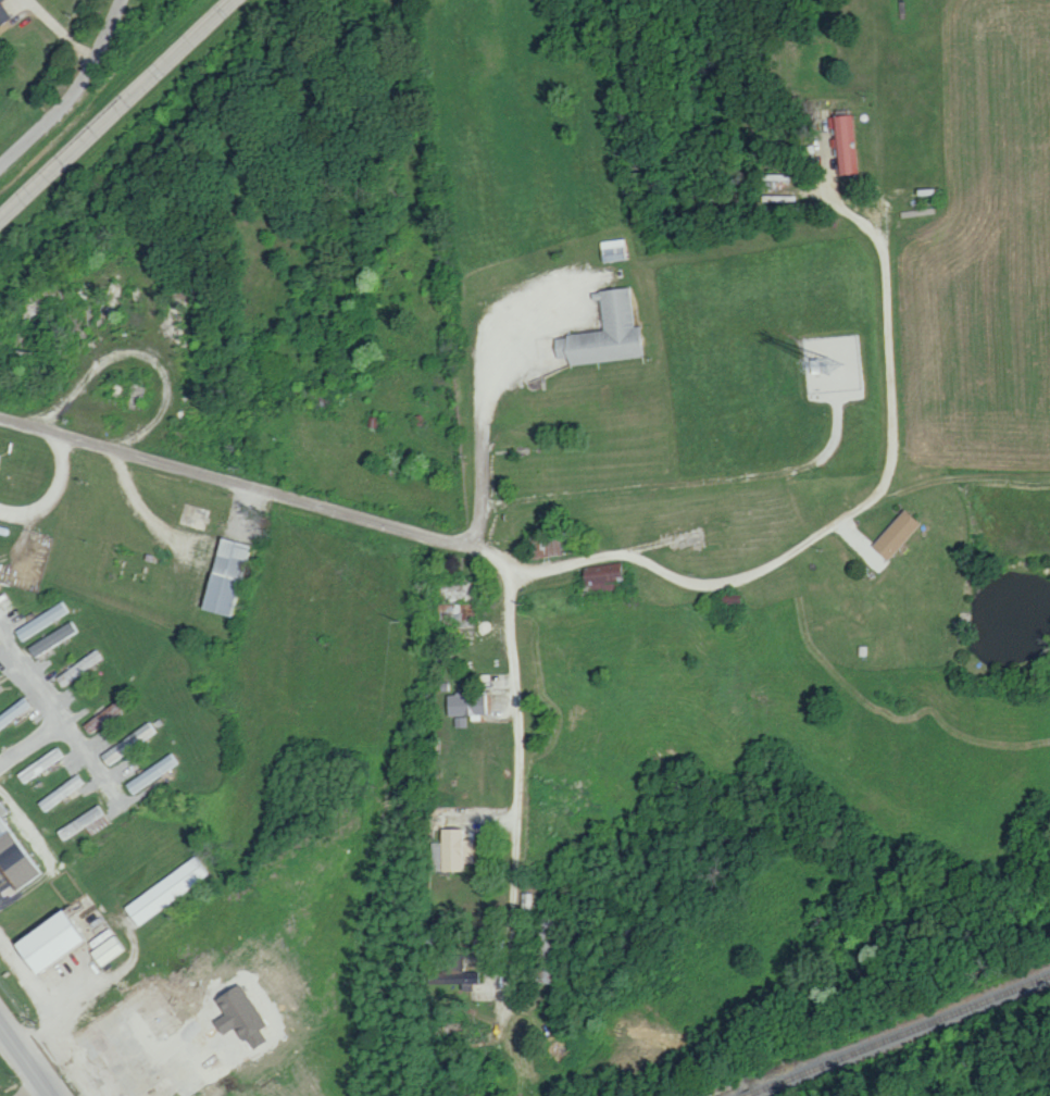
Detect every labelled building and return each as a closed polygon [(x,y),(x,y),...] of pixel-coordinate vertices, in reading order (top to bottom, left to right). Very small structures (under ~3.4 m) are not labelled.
[(9,19),(1,0),(0,0),(0,23),(9,19)] [(834,114),(836,175),(856,174),(854,114),(834,114)] [(626,260),(625,239),(599,240),(599,261),(626,260)] [(643,357),(640,325),(633,326),(629,287),(589,291),(590,300),(599,299),(602,331),(551,336),(553,358),(567,357),(568,364),(643,357)] [(871,545),(887,560),(920,524),(904,509),(871,545)] [(558,531),(528,536),(531,559),(562,554),(558,531)] [(245,543),(216,537),(199,609),(228,616),(245,543)] [(587,593),(624,589),(621,562),(584,566),(587,593)] [(721,603),(739,603),(740,594),(722,593),(721,603)] [(13,628),(18,640),(69,615),(63,603),(13,628)] [(25,645),(30,656),(76,635),(71,624),(25,645)] [(487,693),(446,695),(448,716),(488,714),(487,693)] [(131,707),(125,696),(80,722),(86,733),(131,707)] [(29,706),(23,697),(0,713),(0,728),(29,706)] [(158,731),(150,720),(99,756),(106,767),(158,731)] [(63,754),(55,745),(15,776),(22,785),(63,754)] [(179,764),(171,753),(123,784),(130,795),(179,764)] [(35,803),(42,812),(83,782),(76,773),(35,803)] [(89,834),(108,824),(99,807),(66,825),(71,834),(85,827),(89,834)] [(34,877),(0,821),(0,876),(10,892),(34,877)] [(432,842),(432,871),(461,870),(461,863),(472,863),(472,839),(461,840),(461,828),(440,829),(440,842),(432,842)] [(135,927),(210,875),(196,854),(121,906),(135,927)] [(7,941),(26,973),(78,942),(58,910),(7,941)] [(537,982),(557,983),(560,917),(540,917),(537,982)] [(125,950),(115,934),(87,951),(98,967),(125,950)] [(461,955),(447,955),(447,963),(440,963),(440,972),(427,972),(427,984),(460,983),(460,987),(476,987),(476,969),(461,970),(461,955)] [(262,1025),(236,983),(211,999),(221,1015),(210,1022),(218,1035),(233,1026),(248,1050),(264,1040),(257,1029),(262,1025)]
